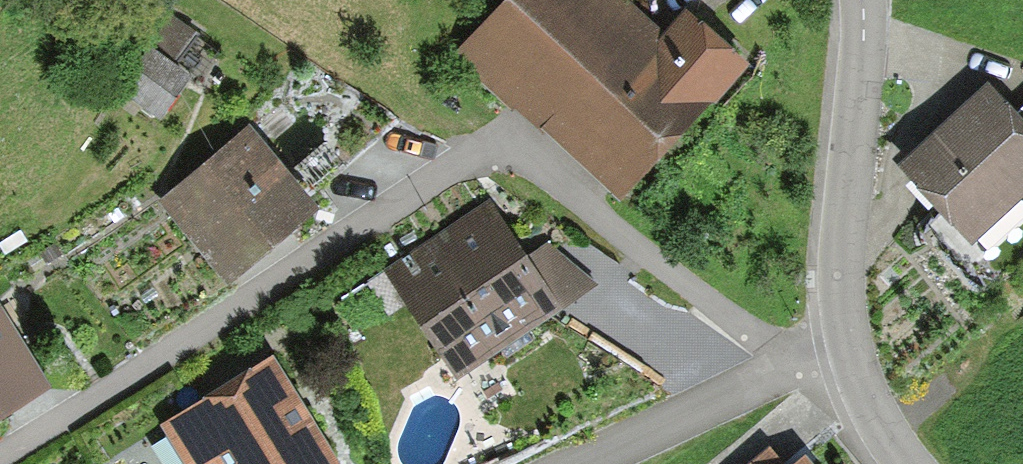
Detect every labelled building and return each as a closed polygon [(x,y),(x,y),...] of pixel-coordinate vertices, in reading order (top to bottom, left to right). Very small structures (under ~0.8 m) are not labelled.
[(620,202),(748,64),(687,9),(666,32),(631,0),(504,0),(453,56),(512,110),(516,106),(620,202)] [(127,94),(145,109),(174,75),(156,60),(127,94)] [(951,239),(1022,174),(1022,146),(981,100),(894,178),(951,239)] [(218,261),(292,206),(238,134),(163,190),(218,261)] [(396,286),(451,366),(547,299),(491,220),(396,286)] [(44,396),(0,326),(0,424),(44,396)] [(254,366),(156,423),(180,463),(188,463),(201,456),(205,463),(311,463),(254,366)]
